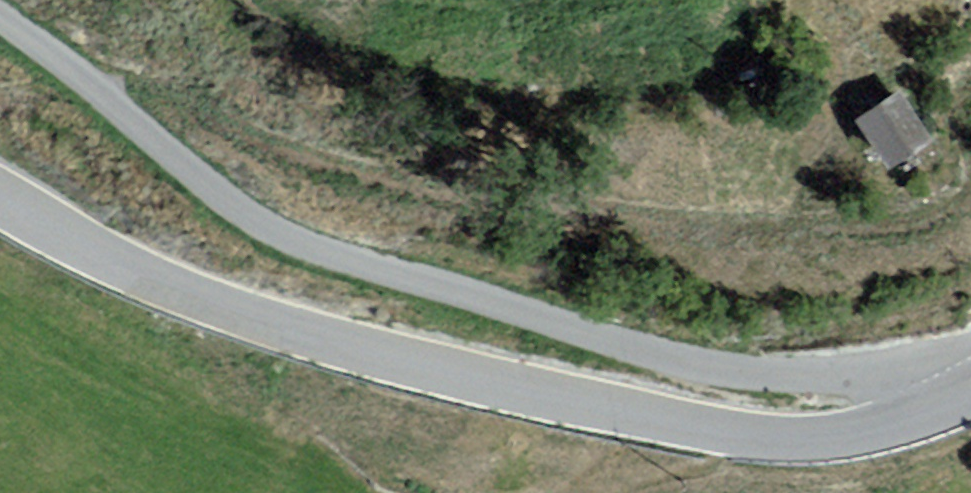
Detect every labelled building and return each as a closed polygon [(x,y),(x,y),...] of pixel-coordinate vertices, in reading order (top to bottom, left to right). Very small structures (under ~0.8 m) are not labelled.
[(891,138),(935,107),(905,66),(861,96),(891,138)]
